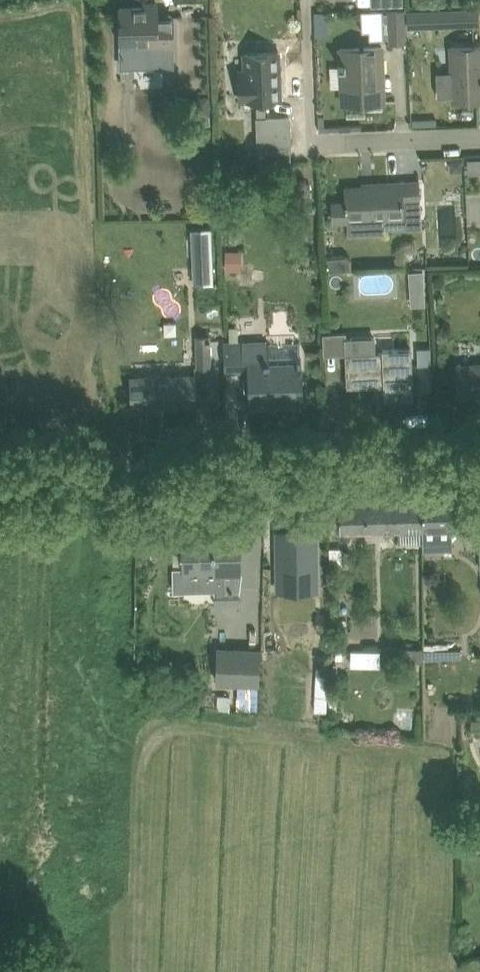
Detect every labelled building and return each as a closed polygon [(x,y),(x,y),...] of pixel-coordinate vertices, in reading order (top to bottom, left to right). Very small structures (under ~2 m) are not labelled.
[(121,6),(121,40),(148,40),(148,49),(173,49),(172,14),(157,14),(157,2),(155,2),(155,6),(121,6)] [(449,8),(450,24),(479,23),(478,7),(449,8)] [(384,8),(362,9),(362,33),(385,32),(384,8)] [(408,42),(406,8),(388,8),(389,42),(408,42)] [(436,70),(437,95),(453,94),(453,98),(479,97),(479,45),(452,46),(452,70),(436,70)] [(342,84),(342,102),(384,101),(383,46),(341,47),(341,49),(345,49),(346,61),(339,61),(339,65),(346,65),(346,84),(342,84)] [(291,159),(291,148),(290,115),(267,116),(266,98),(281,97),(280,78),(282,78),(282,77),(280,77),(280,70),(282,70),(281,69),(280,69),(280,50),(245,51),(245,68),(239,68),(239,88),(240,100),(257,99),(259,160),(291,159)] [(451,164),(457,170),(463,170),(463,158),(451,158),(451,164)] [(333,222),(347,221),(348,232),(385,231),(385,218),(405,217),(404,202),(420,201),(419,179),(401,180),(401,184),(346,187),(347,200),(346,201),(333,201),(333,222)] [(212,226),(191,227),(194,282),(214,281),(212,226)] [(225,269),(241,270),(242,250),(226,249),(225,269)] [(410,284),(425,283),(424,269),(409,270),(410,284)] [(210,333),(197,334),(198,366),(211,366),(210,333)] [(347,336),(346,336),(347,353),(348,385),(375,383),(375,382),(385,382),(385,396),(413,395),(411,347),(384,348),(384,351),(376,351),(375,335),(347,336)] [(249,368),(250,382),(251,402),(303,400),(301,359),(270,360),(269,340),(225,341),(225,369),(249,368)] [(417,346),(417,363),(431,363),(431,346),(417,346)] [(457,363),(458,394),(479,393),(479,362),(457,363)] [(197,404),(196,374),(131,376),(132,406),(197,404)] [(423,527),(423,542),(424,550),(438,549),(438,527),(452,527),(479,526),(479,494),(423,496),(424,527),(423,527)] [(396,496),(340,498),(341,530),(397,528),(396,496)] [(423,496),(396,496),(397,528),(398,528),(399,542),(423,542),(423,527),(424,527),(423,496)] [(298,537),(289,537),(288,531),(281,531),(280,531),(279,532),(279,533),(279,576),(317,575),(316,531),(297,531),(298,537)] [(183,533),(184,572),(214,571),(215,603),(241,603),(240,571),(242,571),(241,532),(183,533)] [(267,639),(267,651),(306,651),(306,640),(312,640),(313,625),(278,624),(278,639),(267,639)] [(215,681),(259,682),(260,647),(217,645),(215,681)] [(424,657),(424,649),(423,649),(423,647),(399,647),(398,660),(423,660),(423,657),(424,657)] [(365,664),(365,649),(351,649),(351,664),(365,664)]
